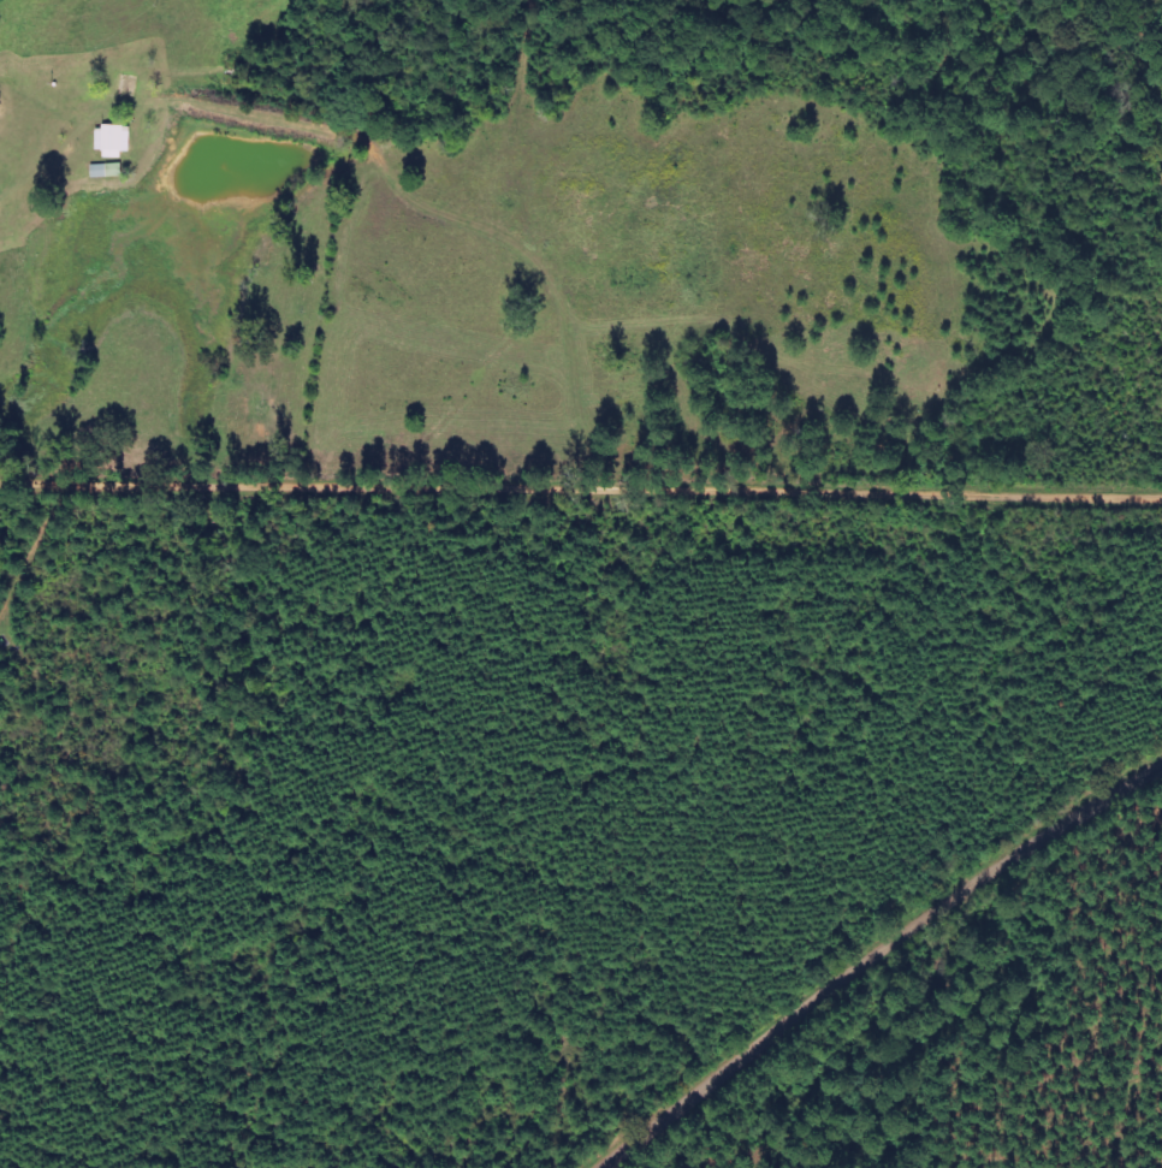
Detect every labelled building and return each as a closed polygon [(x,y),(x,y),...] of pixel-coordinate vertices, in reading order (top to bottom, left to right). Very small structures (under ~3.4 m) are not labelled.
[(131,153),(131,128),(98,127),(97,151),(107,152),(107,158),(112,158),(112,153),(131,153)] [(93,166),(93,179),(124,177),(123,164),(93,166)]
